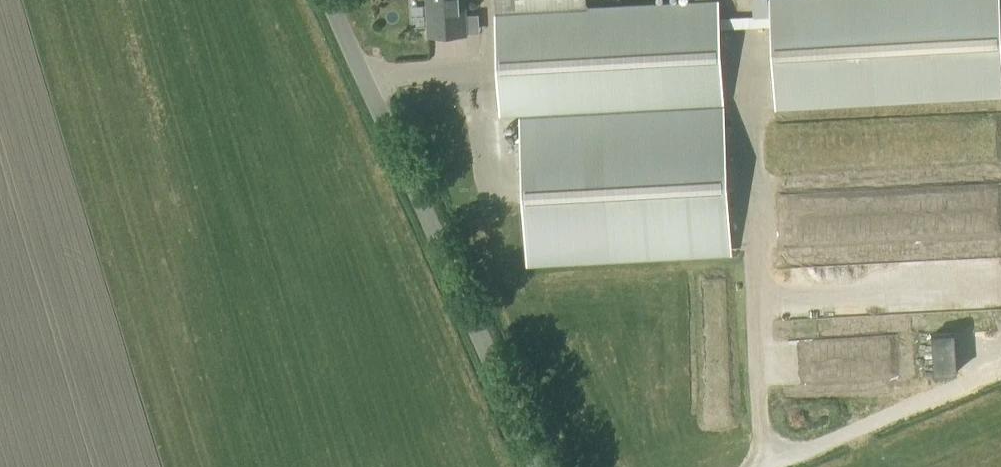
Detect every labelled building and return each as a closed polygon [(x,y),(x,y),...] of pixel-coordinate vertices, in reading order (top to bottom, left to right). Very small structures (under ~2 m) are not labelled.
[(466,35),(464,0),(428,0),(429,37),(466,35)] [(501,118),(533,116),(533,111),(722,101),(717,3),(571,11),(570,0),(577,0),(495,0),(501,118)] [(1000,93),(1000,18),(1000,0),(769,0),(775,106),(1000,93)] [(731,251),(723,111),(521,122),(529,262),(731,251)]
